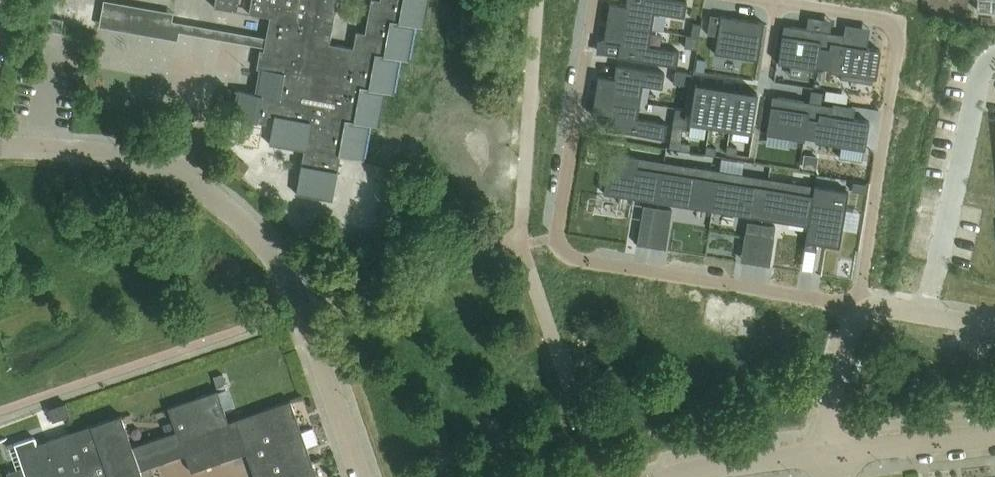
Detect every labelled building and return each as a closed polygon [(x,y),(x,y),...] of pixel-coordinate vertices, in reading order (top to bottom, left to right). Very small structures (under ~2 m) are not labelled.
[(214,7),(237,11),(239,0),(215,0),(214,7)] [(249,13),(269,17),(263,51),(259,50),(256,68),(259,69),(255,94),(237,91),(232,118),(265,124),(267,115),(274,116),(269,144),(303,150),(296,194),(332,200),(340,155),(364,159),(370,124),(379,126),(385,91),(394,93),(400,58),(409,60),(415,25),(424,27),(429,0),(370,0),(364,33),(355,32),(352,48),(330,44),(338,0),(251,0),(249,13)] [(607,23),(652,30),(656,12),(675,15),(684,17),(686,1),(682,0),(628,0),(627,5),(610,2),(607,23)] [(978,11),(994,12),(994,0),(979,0),(978,11)] [(709,14),(706,33),(716,35),(716,33),(719,16),(709,14)] [(49,17),(47,28),(61,31),(63,19),(49,17)] [(718,36),(715,54),(760,61),(766,26),(721,18),(718,36)] [(607,23),(605,41),(620,43),(618,57),(668,63),(676,65),(678,51),(670,50),(649,46),(652,30),(607,23)] [(692,26),(690,36),(699,37),(700,27),(692,26)] [(784,26),(778,63),(779,63),(815,69),(816,65),(827,67),(827,71),(875,79),(880,51),(844,45),(845,35),(784,26)] [(690,36),(689,46),(697,47),(699,37),(690,36)] [(697,59),(696,70),(704,71),(705,60),(697,59)] [(597,75),(593,95),(638,103),(641,86),(660,90),(663,74),(614,64),(612,78),(597,75)] [(694,85),(689,118),(709,121),(714,88),(694,85)] [(714,88),(709,121),(729,124),(735,92),(714,88)] [(811,90),(809,102),(821,104),(822,92),(811,90)] [(826,90),(825,99),(836,101),(837,92),(826,90)] [(735,92),(729,124),(749,127),(755,95),(735,92)] [(593,95),(590,115),(606,118),(604,130),(663,140),(666,126),(635,120),(638,103),(593,95)] [(773,96),(767,135),(804,140),(804,138),(807,121),(818,123),(820,114),(821,104),(809,102),(773,96)] [(679,99),(678,110),(686,111),(688,101),(679,99)] [(807,121),(804,138),(816,140),(816,142),(865,150),(869,122),(852,119),(833,116),(834,107),(821,105),(820,114),(818,123),(807,121)] [(678,110),(676,121),(684,123),(686,111),(678,110)] [(690,143),(681,142),(679,149),(689,150),(690,143)] [(804,154),(803,166),(816,168),(818,156),(804,154)] [(612,155),(606,194),(660,202),(666,163),(612,155)] [(666,163),(660,202),(675,205),(715,211),(721,172),(710,170),(697,168),(666,163)] [(721,172),(715,211),(749,216),(764,219),(764,217),(770,180),(742,175),(721,172)] [(764,217),(764,219),(808,225),(814,186),(770,180),(764,217)] [(852,182),(851,191),(863,193),(865,184),(852,182)] [(808,225),(805,242),(817,244),(837,246),(845,191),(814,186),(808,225)] [(643,205),(637,243),(651,245),(655,217),(657,207),(643,205)] [(657,207),(655,217),(669,219),(671,209),(657,207)] [(749,233),(748,239),(760,241),(761,234),(761,232),(762,229),(750,228),(749,233)] [(761,234),(760,241),(772,243),(773,236),(774,231),(762,229),(761,232),(761,234)] [(805,242),(804,249),(816,251),(817,244),(805,242)] [(225,372),(212,377),(216,387),(229,382),(225,372)] [(17,448),(27,476),(142,476),(140,472),(140,470),(185,455),(191,471),(246,452),(255,476),(317,476),(290,399),(227,421),(217,392),(198,398),(169,408),(174,422),(177,432),(168,435),(132,448),(122,417),(38,446),(36,441),(17,448)] [(52,421),(70,415),(65,402),(48,408),(52,421)] [(174,422),(164,425),(168,435),(177,432),(174,422)]
